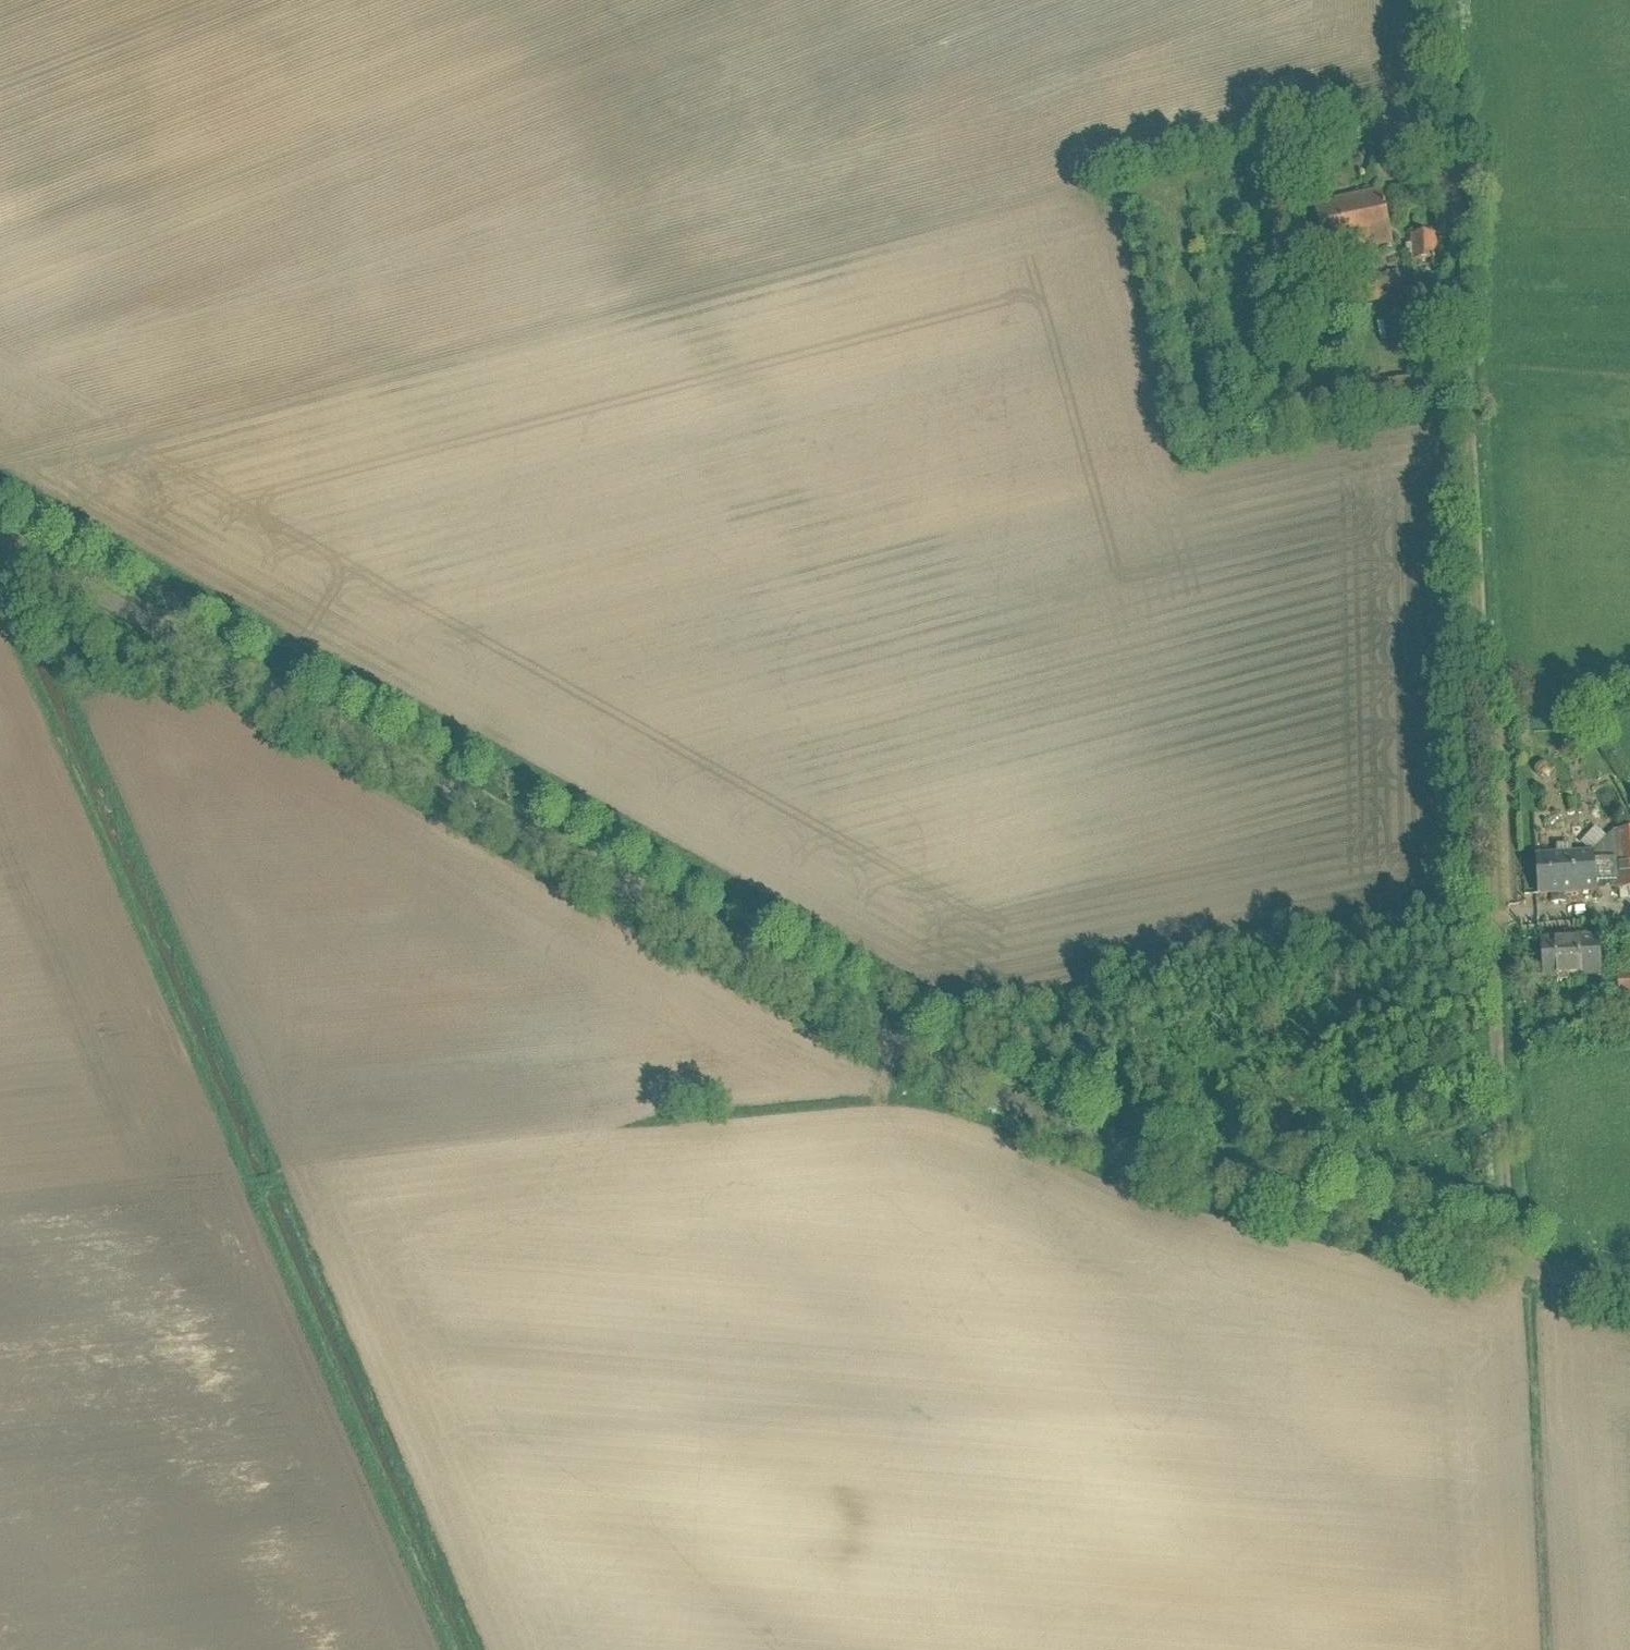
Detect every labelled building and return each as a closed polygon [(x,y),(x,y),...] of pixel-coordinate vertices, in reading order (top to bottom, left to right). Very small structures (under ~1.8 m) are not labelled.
[(1388,192),(1341,202),(1351,254),(1399,244),(1388,192)] [(1441,234),(1418,235),(1418,262),(1441,261),(1441,234)] [(1600,857),(1546,858),(1547,894),(1601,892),(1600,867),(1600,857)] [(1625,892),(1624,866),(1600,867),(1601,892),(1625,892)] [(1610,949),(1560,951),(1561,983),(1611,981),(1610,949)]
